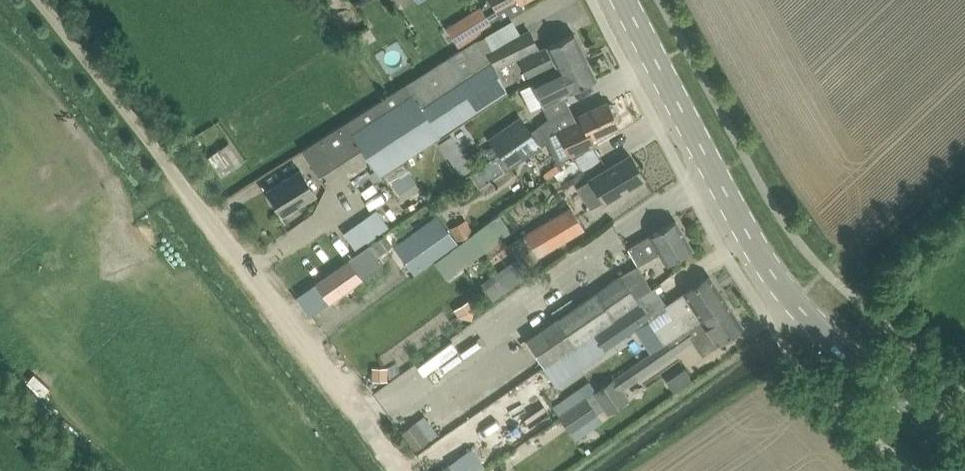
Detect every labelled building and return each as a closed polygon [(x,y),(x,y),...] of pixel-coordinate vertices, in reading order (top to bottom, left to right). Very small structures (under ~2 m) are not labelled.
[(414,47),(428,69),(459,49),(460,49),(461,50),(495,28),(489,19),(498,14),(502,21),(507,18),(524,9),(520,2),(523,0),(486,0),(482,8),(481,5),(446,27),(414,47)] [(407,83),(302,149),(319,176),(363,148),(379,173),(450,127),(507,90),(496,69),(486,50),(480,38),(496,29),(495,28),(461,50),(460,49),(459,49),(428,69),(407,83)] [(528,28),(486,50),(496,69),(520,56),(521,59),(529,75),(532,82),(586,55),(575,33),(539,50),(538,47),(528,28)] [(586,55),(532,82),(535,88),(543,104),(579,87),(597,78),(586,55)] [(549,138),(547,140),(557,163),(559,167),(572,158),(574,157),(573,155),(595,145),(592,137),(600,133),(618,125),(613,114),(615,113),(617,111),(613,103),(610,103),(608,103),(608,102),(589,110),(580,115),(581,118),(576,120),(549,138)] [(530,128),(521,114),(489,137),(492,143),(489,146),(489,148),(485,151),(490,159),(539,125),(538,123),(530,128)] [(500,152),(510,168),(549,138),(539,125),(500,152)] [(461,175),(472,167),(450,134),(438,141),(461,175)] [(232,141),(208,151),(216,174),(241,165),(232,141)] [(593,147),(575,158),(579,166),(598,155),(593,147)] [(631,155),(614,166),(578,187),(591,209),(644,177),(631,155)] [(560,169),(554,173),(560,181),(580,167),(574,159),(560,169)] [(557,163),(543,173),(547,179),(554,173),(560,169),(559,167),(557,163)] [(301,169),(268,190),(283,214),(316,194),(301,169)] [(522,264),(584,226),(571,206),(509,244),(517,257),(482,281),(493,298),(528,274),(522,264)] [(341,230),(353,248),(388,225),(376,207),(341,230)] [(457,243),(436,214),(400,240),(420,269),(457,243)] [(449,228),(457,242),(475,231),(468,218),(449,228)] [(667,263),(675,258),(693,248),(676,220),(629,247),(638,263),(659,250),(667,263)] [(384,234),(374,242),(382,253),(392,245),(384,234)] [(349,258),(316,282),(330,302),(363,279),(384,264),(369,244),(349,258)] [(621,275),(526,338),(545,366),(638,301),(636,298),(652,288),(644,276),(629,286),(621,275)] [(662,320),(653,326),(664,343),(668,341),(678,334),(677,334),(686,328),(726,301),(710,276),(693,287),(665,305),(667,308),(671,314),(666,317),(662,320)] [(329,305),(344,325),(374,302),(360,283),(329,305)] [(468,299),(452,310),(456,318),(470,321),(473,307),(468,299)] [(638,301),(545,366),(556,383),(606,350),(605,350),(651,319),(650,318),(640,304),(638,301)] [(726,301),(686,328),(694,339),(703,353),(717,343),(718,343),(726,337),(743,326),(726,301)] [(664,343),(632,366),(639,376),(675,351),(694,339),(686,328),(677,334),(678,334),(668,341),(664,343)] [(370,368),(370,381),(386,381),(386,368),(370,368)] [(465,400),(508,383),(503,369),(459,385),(465,400)] [(674,387),(688,378),(682,369),(668,378),(674,387)] [(613,378),(612,379),(596,390),(588,396),(599,412),(606,408),(608,411),(627,398),(613,378)] [(17,390),(57,434),(74,418),(49,391),(39,400),(24,383),(17,390)] [(404,429),(418,447),(429,439),(416,421),(404,429)]
